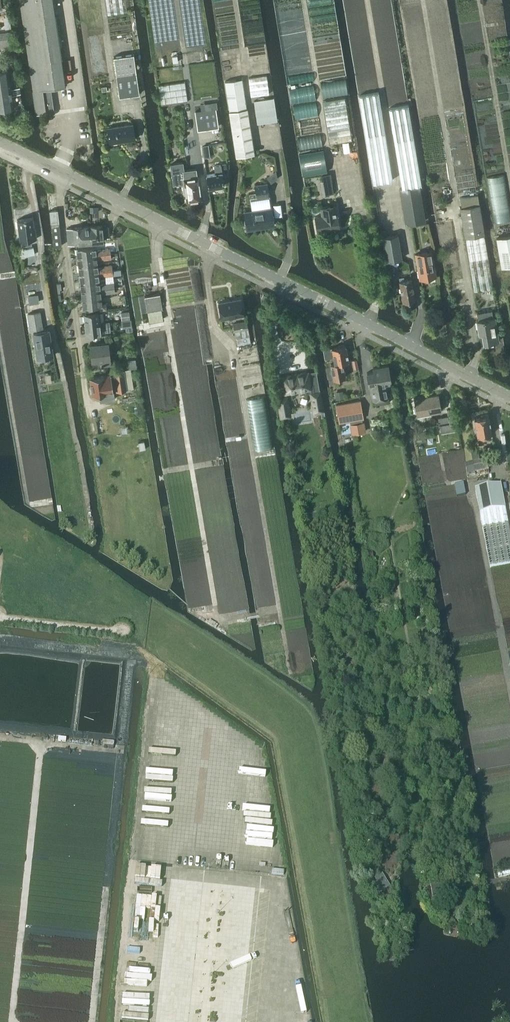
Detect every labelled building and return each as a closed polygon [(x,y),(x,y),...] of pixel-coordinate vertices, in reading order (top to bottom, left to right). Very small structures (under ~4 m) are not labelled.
[(49,89),(66,87),(53,0),(20,0),(37,115),(53,113),(49,89)] [(125,0),(106,0),(107,14),(127,11),(125,0)] [(10,46),(8,33),(0,35),(0,48),(10,46)] [(97,33),(84,35),(88,55),(100,53),(97,33)] [(113,57),(120,97),(140,94),(133,54),(113,57)] [(21,95),(20,89),(11,90),(8,71),(0,73),(0,111),(14,109),(12,96),(21,95)] [(249,78),(251,96),(269,94),(267,76),(249,78)] [(242,79),(225,81),(230,111),(237,156),(254,154),(247,108),(246,108),(242,79)] [(161,105),(187,101),(184,82),(158,85),(161,105)] [(373,184),(393,181),(379,93),(359,96),(373,184)] [(352,140),(345,97),(323,101),(330,143),(352,140)] [(254,101),(258,123),(277,120),(274,98),(254,101)] [(402,189),(419,185),(421,185),(408,106),(389,109),(402,189)] [(201,110),(195,111),(198,129),(218,127),(215,109),(215,108),(201,110)] [(107,128),(110,144),(136,140),(133,125),(107,128)] [(302,176),(327,171),(323,150),(299,154),(302,176)] [(183,162),(171,164),(173,184),(184,182),(185,184),(184,184),(183,185),(184,189),(185,190),(187,200),(195,199),(195,196),(200,196),(198,181),(197,181),(196,174),(196,169),(184,170),(183,162)] [(207,175),(209,188),(225,186),(221,165),(215,166),(216,173),(207,175)] [(276,171),(267,177),(271,183),(277,178),(276,171)] [(330,173),(322,174),(323,183),(331,181),(330,173)] [(250,195),(253,211),(245,213),(248,229),(275,225),(268,183),(255,185),(257,194),(250,195)] [(419,185),(402,189),(400,189),(406,225),(425,221),(419,185)] [(460,198),(461,206),(478,203),(477,195),(460,198)] [(465,236),(484,233),(480,204),(460,207),(465,236)] [(315,216),(318,231),(340,227),(338,212),(337,212),(336,205),(321,207),(322,215),(315,216)] [(49,211),(53,246),(61,245),(57,210),(49,211)] [(32,218),(17,220),(20,241),(21,241),(22,246),(32,244),(31,240),(36,239),(35,231),(34,232),(32,218)] [(102,225),(90,226),(92,242),(103,241),(103,235),(109,235),(108,227),(102,227),(102,225)] [(67,228),(69,244),(75,244),(75,245),(84,244),(84,243),(92,242),(90,226),(73,228),(67,228)] [(465,236),(474,290),(493,287),(484,233),(465,236)] [(386,236),(382,237),(386,262),(387,262),(402,259),(398,235),(386,236)] [(501,268),(509,266),(509,236),(496,238),(501,268)] [(33,246),(23,247),(24,256),(35,254),(33,246)] [(76,248),(77,257),(110,253),(110,248),(103,249),(103,250),(97,251),(98,251),(96,252),(95,246),(76,248)] [(416,255),(420,279),(436,277),(432,252),(416,255)] [(77,257),(78,265),(97,263),(96,258),(98,257),(98,258),(104,258),(104,259),(111,258),(110,253),(77,257)] [(78,265),(79,274),(112,270),(112,265),(104,266),(104,267),(97,267),(97,263),(78,265)] [(79,274),(80,282),(99,280),(98,275),(105,275),(105,276),(113,275),(112,270),(79,274)] [(399,281),(403,302),(415,300),(412,279),(399,281)] [(80,282),(81,290),(114,287),(113,282),(106,283),(106,284),(99,284),(99,280),(80,282)] [(81,290),(82,299),(101,297),(100,292),(107,292),(107,293),(114,292),(114,287),(81,290)] [(147,296),(145,296),(147,312),(152,311),(162,309),(160,294),(147,296)] [(101,297),(82,299),(83,308),(84,307),(85,312),(106,309),(105,302),(101,302),(101,297)] [(242,298),(219,301),(222,317),(245,314),(242,298)] [(120,312),(121,320),(129,319),(129,311),(120,312)] [(28,314),(30,330),(43,328),(40,312),(28,314)] [(84,314),(85,325),(104,323),(103,313),(98,313),(84,314)] [(476,321),(479,334),(482,334),(483,343),(498,340),(494,318),(476,321)] [(233,323),(234,331),(235,338),(249,336),(248,329),(247,321),(233,323)] [(104,323),(85,325),(86,335),(100,334),(100,333),(104,333),(104,323)] [(206,327),(173,333),(176,354),(209,348),(206,327)] [(33,333),(38,358),(53,356),(49,331),(33,333)] [(90,345),(92,366),(111,364),(108,343),(90,345)] [(335,363),(330,364),(333,379),(345,377),(342,362),(348,361),(346,345),(344,346),(344,345),(342,345),(338,346),(339,346),(332,348),(335,363)] [(137,367),(136,359),(128,360),(129,368),(137,367)] [(373,368),(374,371),(367,372),(370,387),(371,387),(373,399),(387,397),(385,382),(391,381),(388,366),(373,368)] [(113,371),(116,391),(133,389),(131,369),(113,371)] [(308,372),(282,377),(285,393),(286,393),(310,389),(311,393),(314,411),(323,410),(316,371),(308,373),(308,372)] [(90,387),(90,393),(92,392),(92,394),(107,392),(112,391),(111,385),(106,386),(105,375),(90,377),(91,386),(90,387)] [(336,400),(344,399),(342,391),(334,392),(336,400)] [(414,407),(415,411),(416,411),(417,415),(441,411),(438,394),(425,396),(426,397),(414,399),(415,406),(414,407)] [(287,397),(278,399),(281,417),(290,416),(287,397)] [(360,400),(336,405),(339,423),(349,421),(360,419),(362,419),(363,418),(360,400)] [(439,425),(440,433),(456,430),(455,422),(453,408),(447,409),(448,416),(438,418),(439,423),(448,421),(449,423),(439,425)] [(481,417),(474,418),(480,444),(487,443),(485,435),(492,433),(488,415),(487,416),(487,414),(481,415),(481,417)] [(465,465),(468,477),(476,475),(476,473),(490,471),(488,461),(465,465)] [(500,484),(476,489),(490,567),(509,564),(509,529),(509,526),(504,500),(500,484)] [(302,527),(320,524),(318,514),(300,517),(302,527)] [(388,886),(382,875),(375,879),(377,883),(375,885),(379,891),(388,886)] [(454,882),(430,886),(432,897),(442,895),(441,890),(455,888),(454,882)]
